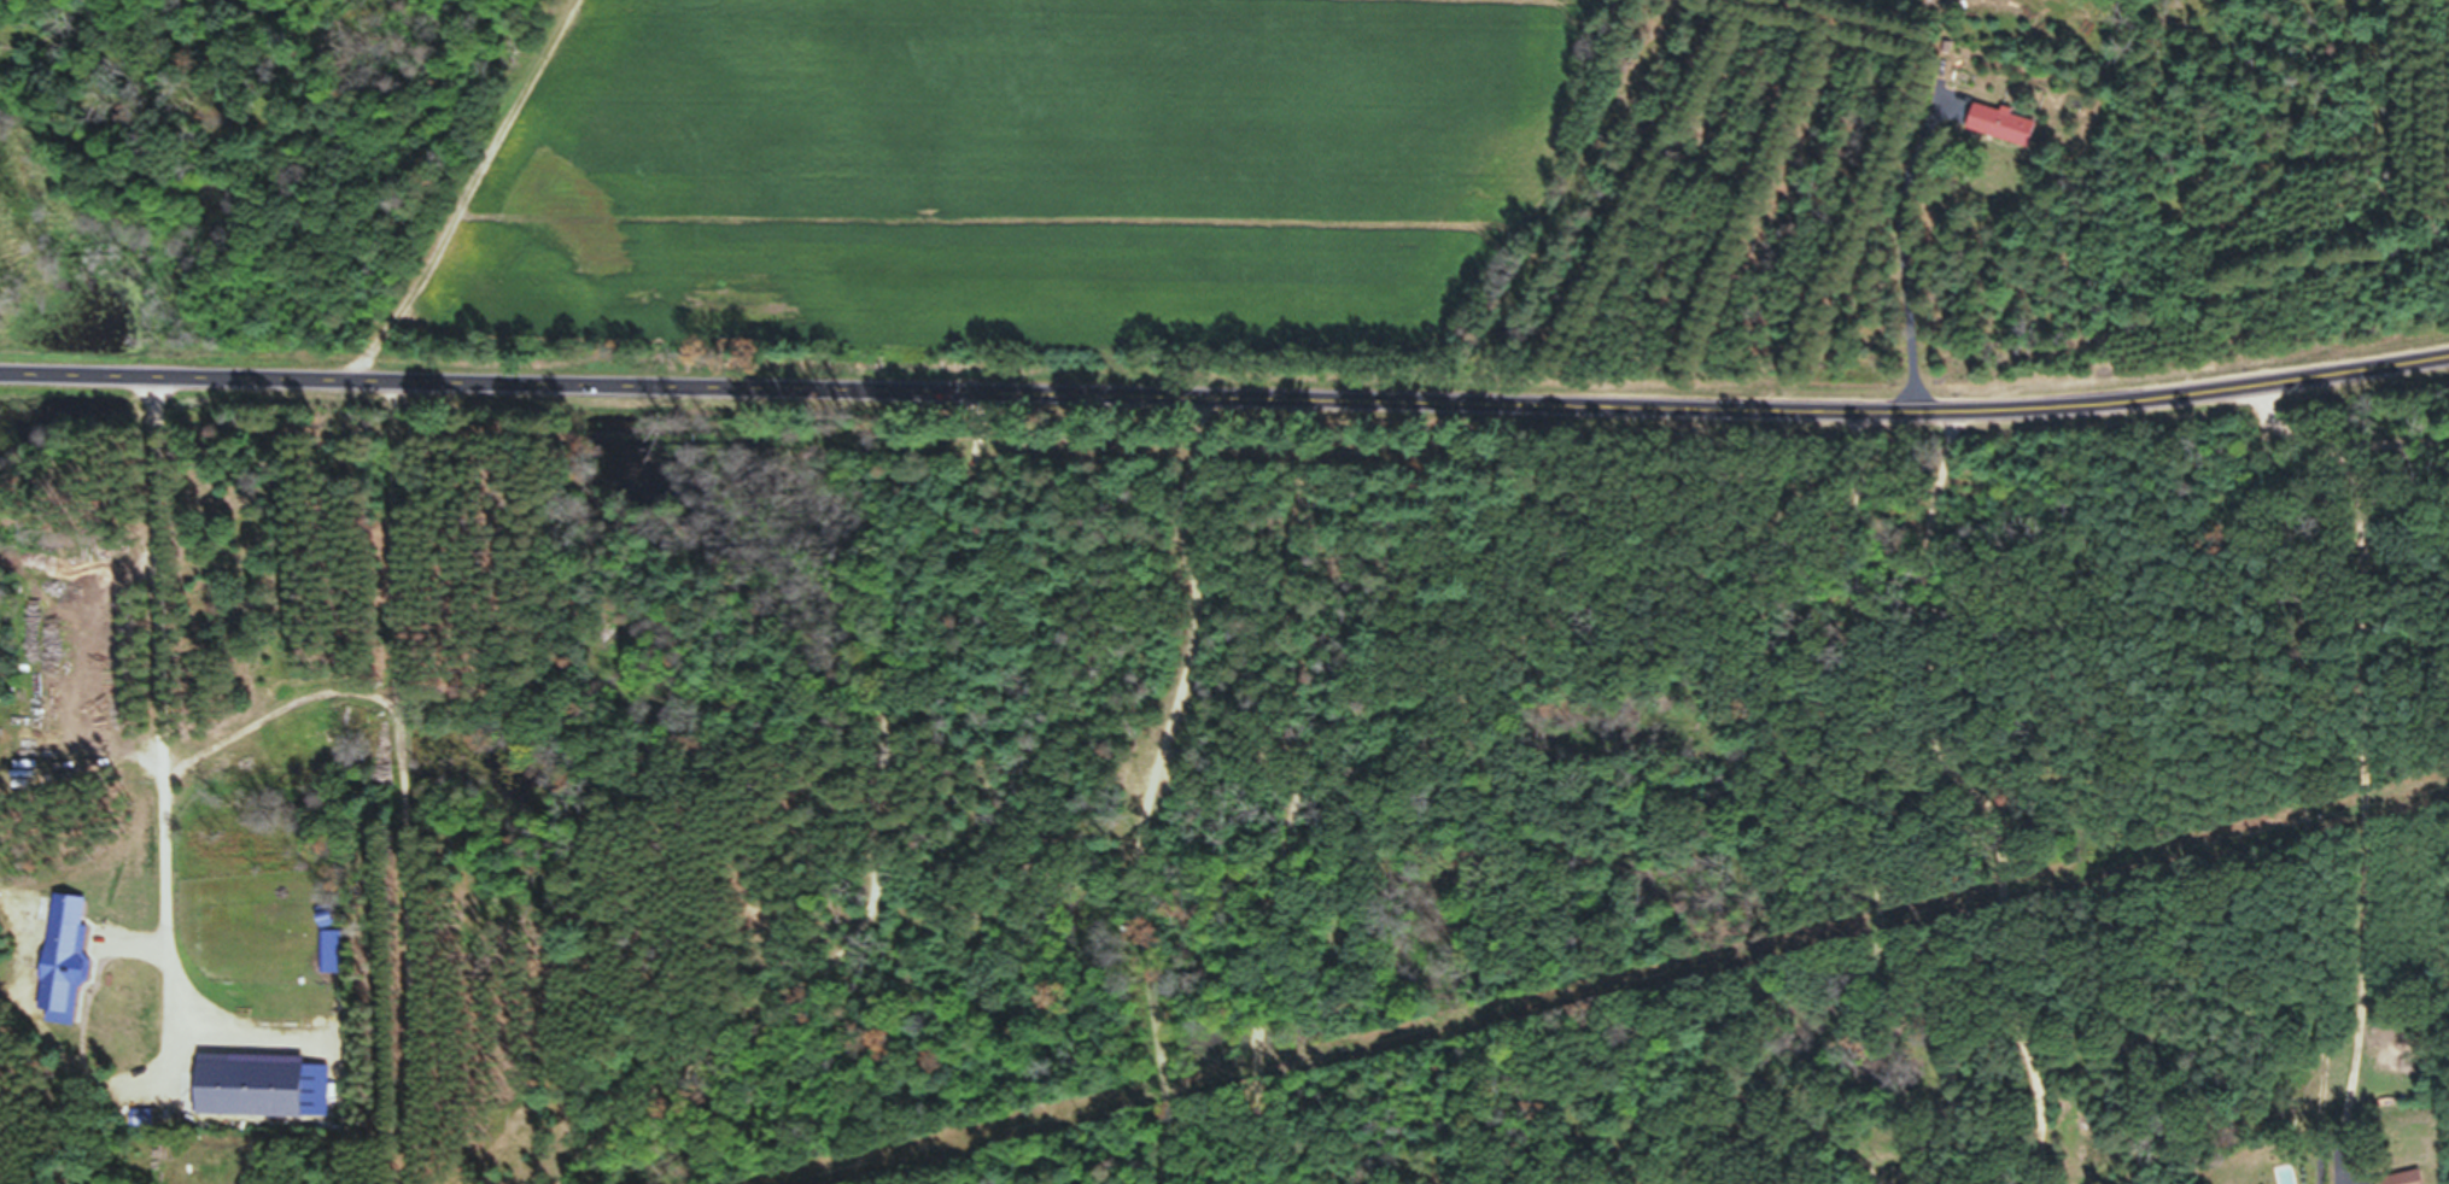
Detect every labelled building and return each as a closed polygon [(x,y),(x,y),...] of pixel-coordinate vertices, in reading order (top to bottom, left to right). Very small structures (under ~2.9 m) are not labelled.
[(2029,155),(2036,129),(1972,113),(1965,139),(2029,155)] [(2371,1109),(2372,1119),(2395,1117),(2394,1107),(2371,1109)]
